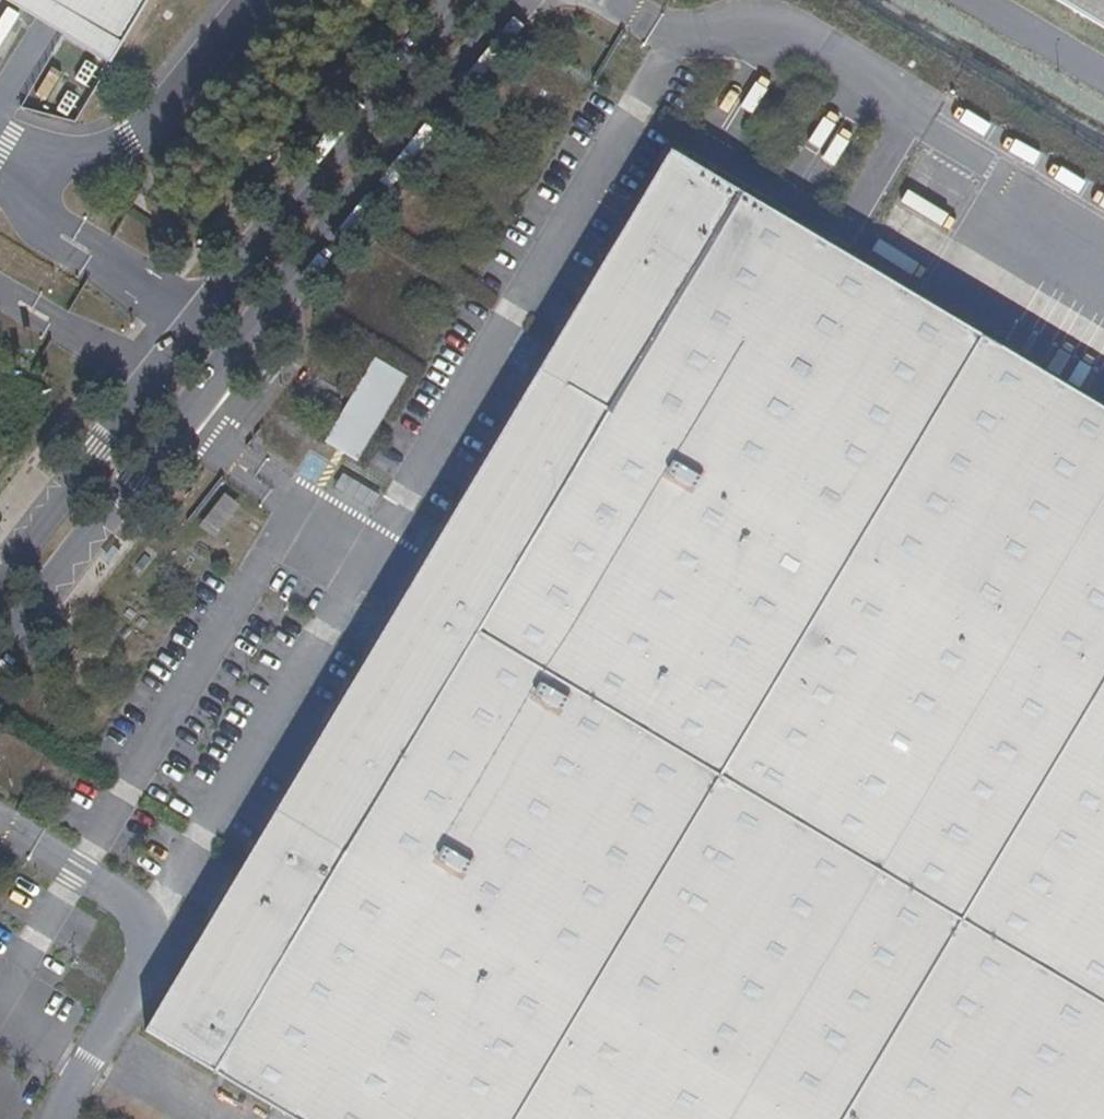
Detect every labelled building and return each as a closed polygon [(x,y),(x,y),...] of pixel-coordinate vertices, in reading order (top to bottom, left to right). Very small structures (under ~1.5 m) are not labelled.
[(102,37),(91,56),(97,59),(132,0),(40,0),(102,37)] [(1056,1),(1103,29),(1103,0),(1055,0),(1056,1)] [(551,383),(637,239),(684,160),(657,143),(603,232),(483,433),(363,636),(124,1030),(154,1048),(255,878),(286,826),(266,814),(385,614),(531,371),(551,383)] [(827,245),(684,160),(637,239),(551,383),(531,371),(385,614),(266,814),(286,826),(255,878),(154,1048),(274,1118),(1103,1118),(1103,410),(827,245)] [(373,358),(325,443),(358,462),(407,377),(373,358)] [(345,474),(337,485),(366,508),(375,497),(345,474)] [(198,527),(214,539),(239,504),(223,493),(198,527)]
